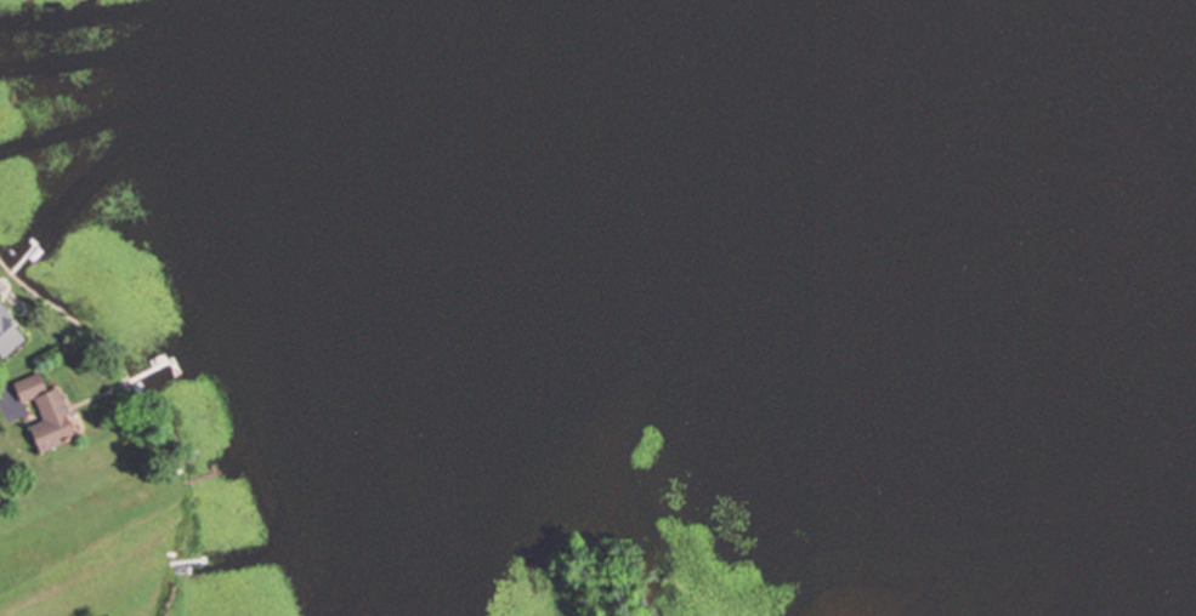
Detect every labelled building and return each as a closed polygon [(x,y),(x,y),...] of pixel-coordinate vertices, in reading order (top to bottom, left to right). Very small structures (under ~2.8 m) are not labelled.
[(25,339),(0,309),(0,359),(25,339)] [(35,451),(74,438),(56,388),(43,392),(37,374),(11,383),(19,404),(32,399),(40,421),(26,426),(35,451)]
